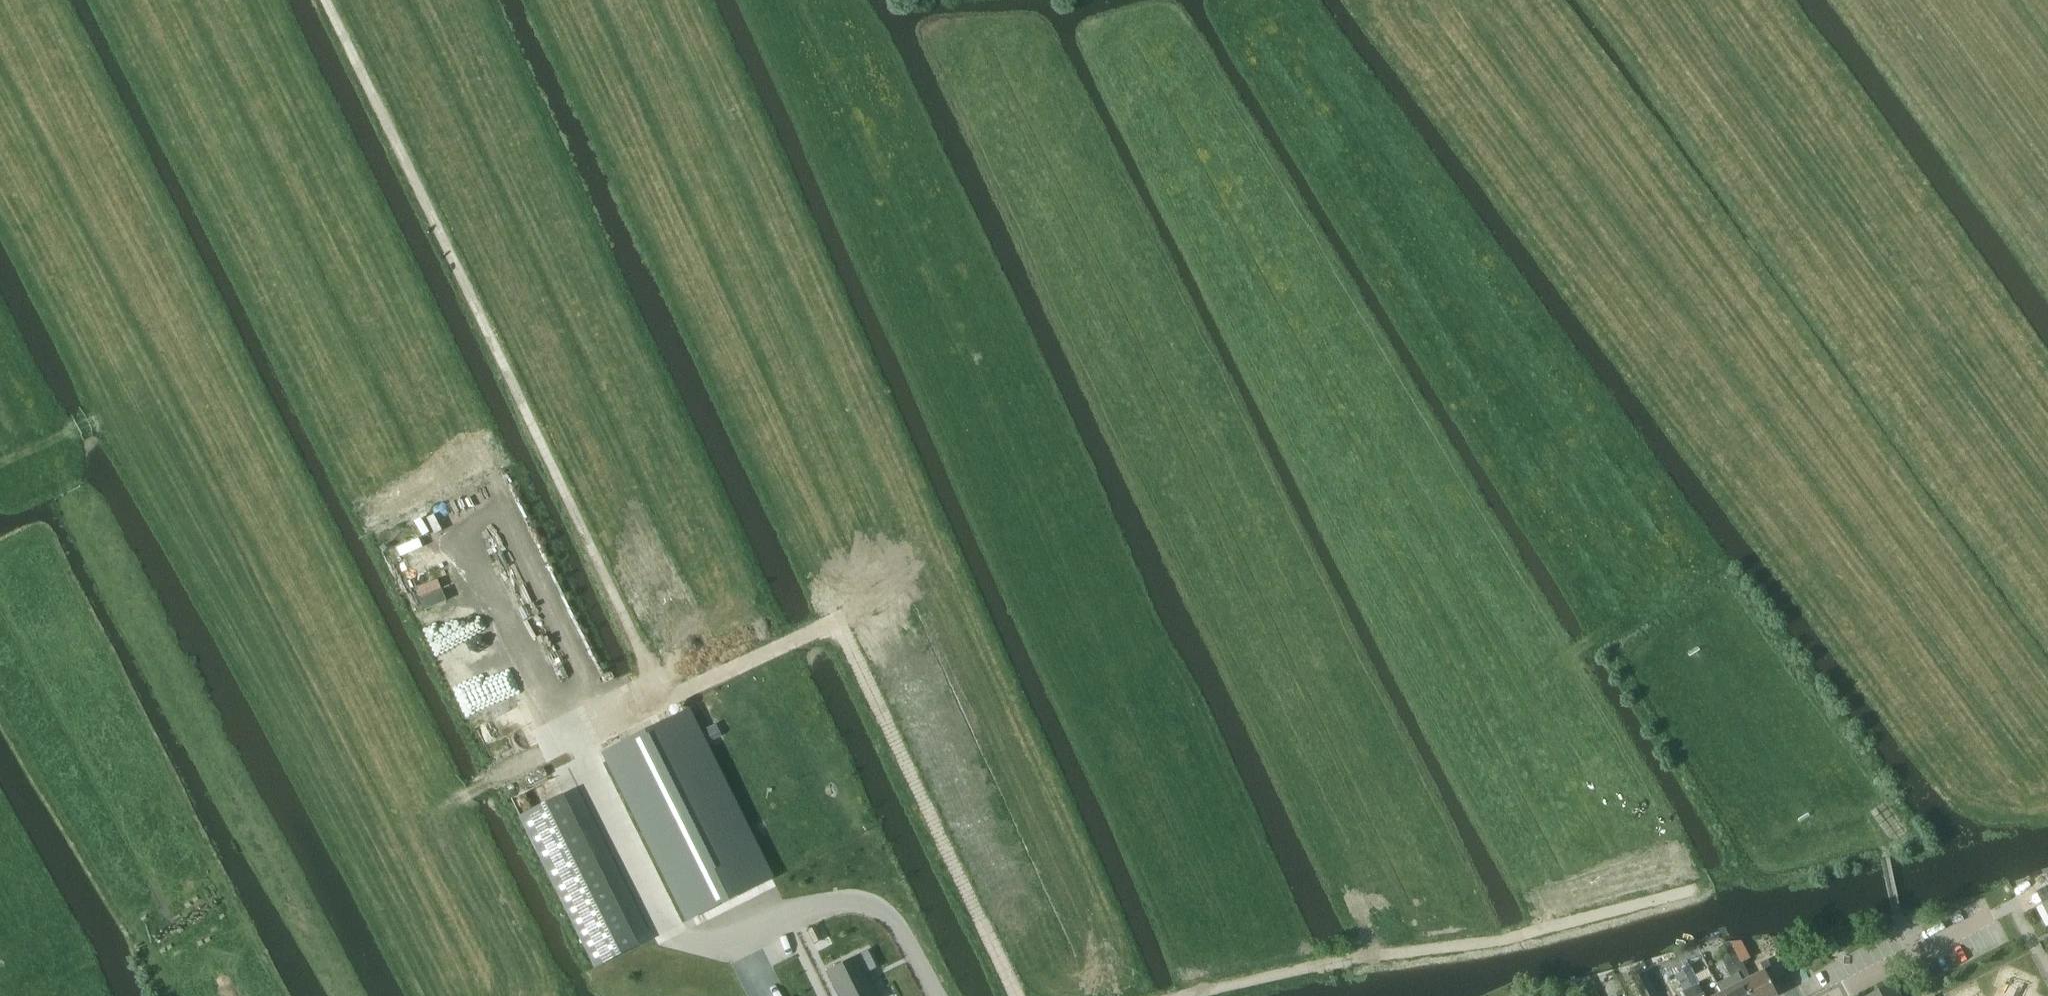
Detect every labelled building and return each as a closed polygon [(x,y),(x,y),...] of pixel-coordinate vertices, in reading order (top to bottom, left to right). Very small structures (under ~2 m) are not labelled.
[(683,714),(601,755),(685,923),(767,882),(683,714)] [(519,817),(550,878),(590,858),(559,797),(519,817)] [(550,878),(595,968),(635,948),(590,858),(550,878)] [(829,971),(841,995),(877,995),(857,957),(829,971)] [(1750,995),(1778,995),(1765,971),(1750,978),(1742,962),(1735,966),(1750,995)] [(1735,966),(1727,970),(1736,986),(1722,993),(1723,995),(1750,995),(1735,966)] [(1691,968),(1684,972),(1692,988),(1699,984),(1691,968)] [(1684,972),(1676,976),(1684,991),(1692,988),(1684,972)] [(1893,983),(1868,995),(1900,995),(1893,983)] [(1699,984),(1692,988),(1696,995),(1706,995),(1699,984)] [(1692,988),(1684,991),(1687,995),(1696,995),(1692,988)]
